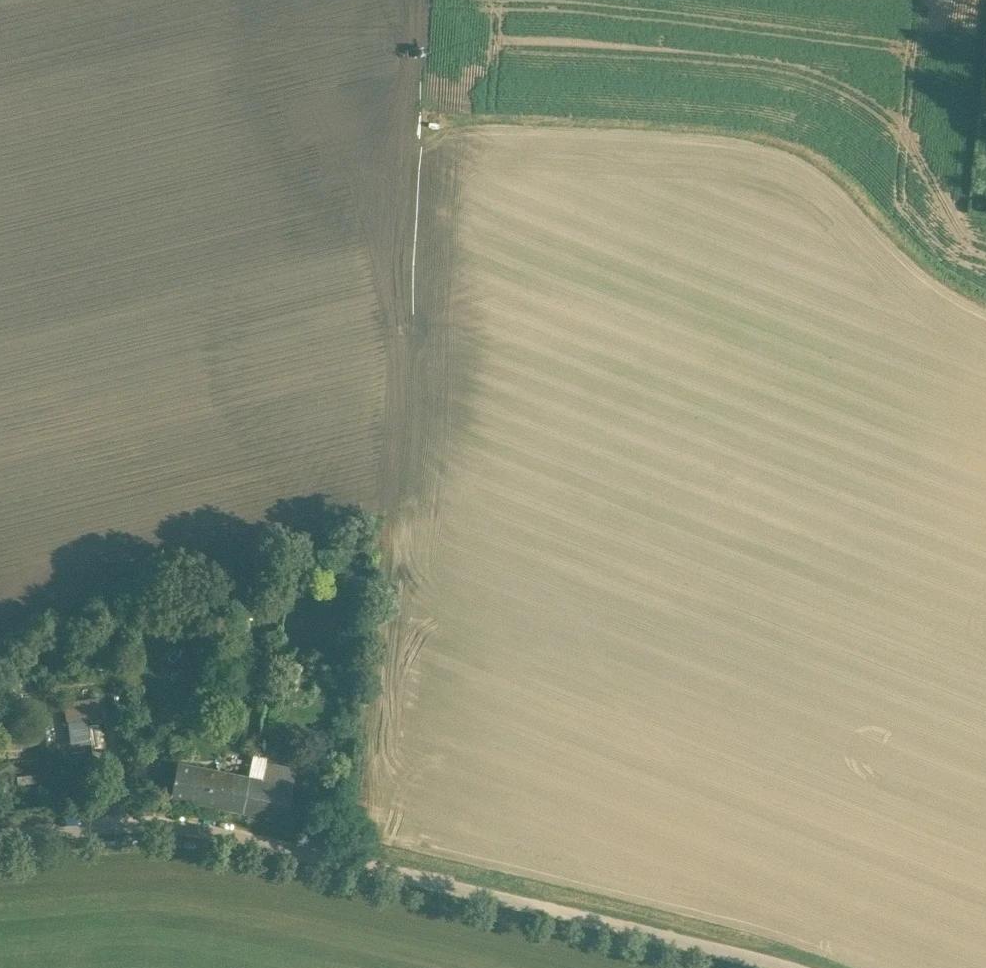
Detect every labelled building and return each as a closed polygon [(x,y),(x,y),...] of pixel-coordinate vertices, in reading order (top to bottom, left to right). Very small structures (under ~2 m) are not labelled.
[(81,624),(67,630),(70,639),(85,633),(81,624)] [(68,743),(102,741),(100,698),(65,699),(68,743)] [(9,757),(21,756),(20,748),(8,749),(9,757)] [(243,812),(287,821),(294,786),(297,768),(266,762),(266,757),(254,755),(250,777),(243,812)] [(243,812),(250,777),(178,764),(171,798),(243,812)] [(84,796),(102,794),(101,782),(83,783),(84,796)]
